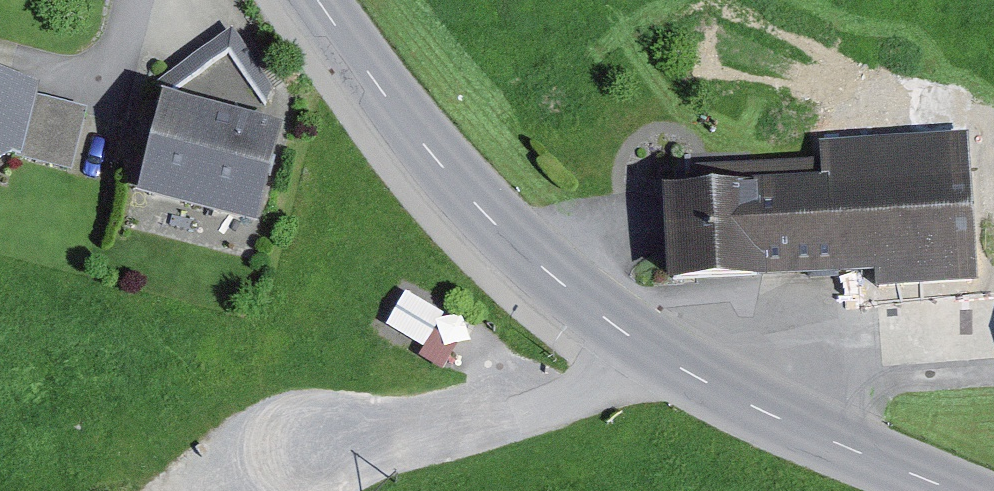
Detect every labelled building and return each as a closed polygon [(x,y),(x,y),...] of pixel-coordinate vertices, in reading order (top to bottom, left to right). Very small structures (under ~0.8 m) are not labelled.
[(165,91),(136,201),(259,234),(287,128),(265,123),(274,87),(232,30),(151,87),(165,91)] [(0,80),(0,166),(13,158),(71,174),(87,111),(39,98),(40,90),(0,80)] [(701,193),(662,195),(668,290),(766,285),(766,282),(876,276),(877,290),(977,285),(968,136),(817,144),(818,161),(700,168),(701,193)] [(444,316),(406,294),(386,329),(424,351),(444,316)]
